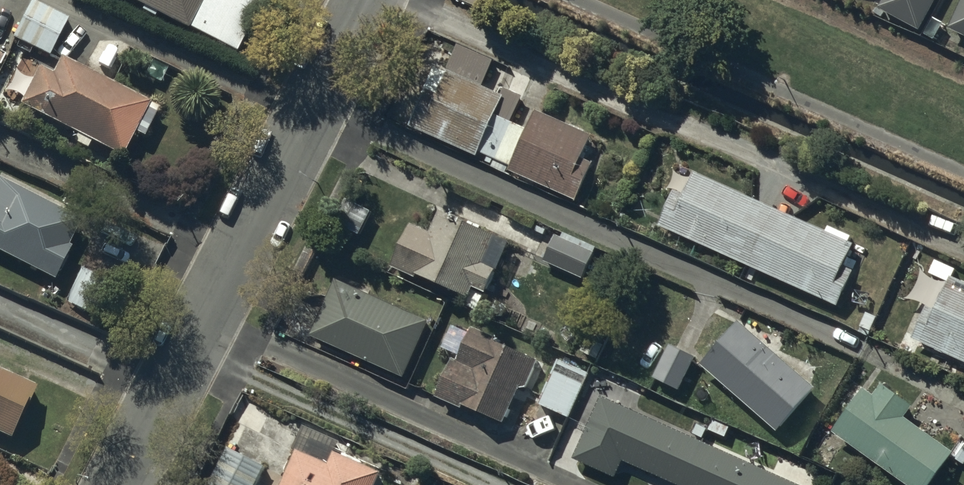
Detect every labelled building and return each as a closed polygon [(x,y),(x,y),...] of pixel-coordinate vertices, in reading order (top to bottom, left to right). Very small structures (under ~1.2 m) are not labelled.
[(247,0),(122,0),(237,60),(264,9),(247,0)] [(879,3),(918,24),(931,0),(881,0),(879,3)] [(948,24),(963,31),(963,0),(959,0),(948,24)] [(69,23),(34,5),(16,41),(51,58),(69,23)] [(493,56),(457,41),(447,66),(482,81),(493,56)] [(153,110),(64,65),(57,81),(41,73),(21,111),(80,141),(77,147),(88,153),(92,146),(126,163),(153,110)] [(500,92),(448,68),(437,92),(423,86),(407,121),(476,152),(479,147),(509,161),(507,165),(575,196),(592,158),(581,153),(591,130),(536,105),(527,125),(492,109),(500,92)] [(854,248),(697,176),(687,198),(677,193),(661,227),(839,310),(856,274),(845,269),(854,248)] [(2,186),(0,189),(0,257),(57,286),(72,255),(57,247),(71,221),(2,186)] [(500,238),(444,213),(434,235),(414,227),(395,270),(470,302),(475,289),(489,295),(499,273),(487,268),(500,238)] [(546,231),(538,227),(536,232),(544,235),(546,231)] [(597,257),(559,240),(548,264),(586,281),(597,257)] [(950,272),(936,303),(928,299),(912,332),(963,356),(963,278),(950,272)] [(105,286),(82,274),(67,303),(90,315),(105,286)] [(429,326),(338,285),(313,340),(405,381),(429,326)] [(878,320),(868,316),(862,329),(873,333),(878,320)] [(818,395),(742,328),(705,370),(781,437),(818,395)] [(542,363),(474,332),(459,366),(455,364),(439,399),(504,428),(521,392),(528,395),(542,363)] [(601,345),(586,338),(580,352),(594,359),(601,345)] [(697,361),(674,350),(658,382),(682,394),(697,361)] [(591,374),(562,360),(541,404),(570,417),(591,374)] [(0,379),(0,436),(12,442),(35,396),(0,379)] [(884,390),(876,402),(866,395),(835,438),(900,484),(935,484),(955,458),(906,423),(915,412),(884,390)] [(603,401),(574,464),(616,483),(623,466),(666,484),(791,484),(603,401)] [(732,431),(717,424),(713,432),(728,439),(732,431)] [(707,432),(699,428),(695,436),(704,440),(707,432)] [(227,443),(209,479),(221,484),(252,484),(264,461),(227,443)] [(297,444),(278,484),(373,484),(381,467),(334,446),(329,458),(297,444)] [(963,448),(954,460),(963,467),(963,449),(963,448)]
